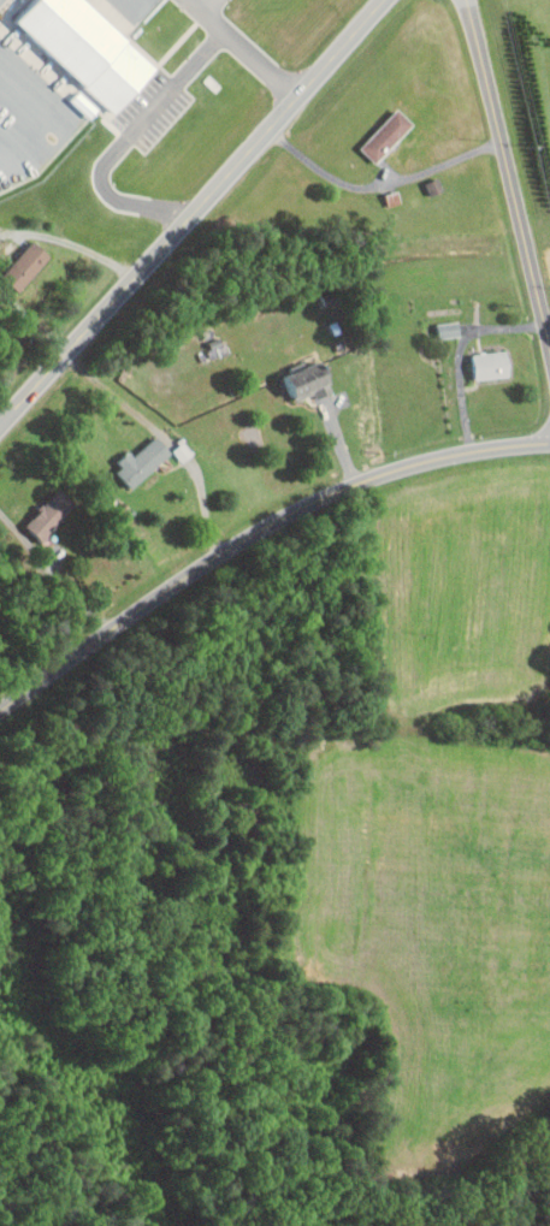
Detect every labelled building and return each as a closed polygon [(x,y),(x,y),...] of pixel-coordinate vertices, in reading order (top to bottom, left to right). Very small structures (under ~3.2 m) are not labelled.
[(362,147),(378,162),(415,123),(399,107),(362,147)] [(20,291),(53,256),(36,239),(3,274),(20,291)] [(440,337),(461,336),(461,321),(439,322),(440,337)] [(473,353),(476,379),(511,375),(508,349),(473,353)] [(285,375),(297,404),(335,388),(323,359),(285,375)] [(133,488),(173,451),(157,435),(135,455),(132,452),(115,468),(133,488)] [(26,525),(43,540),(77,503),(60,488),(26,525)]
